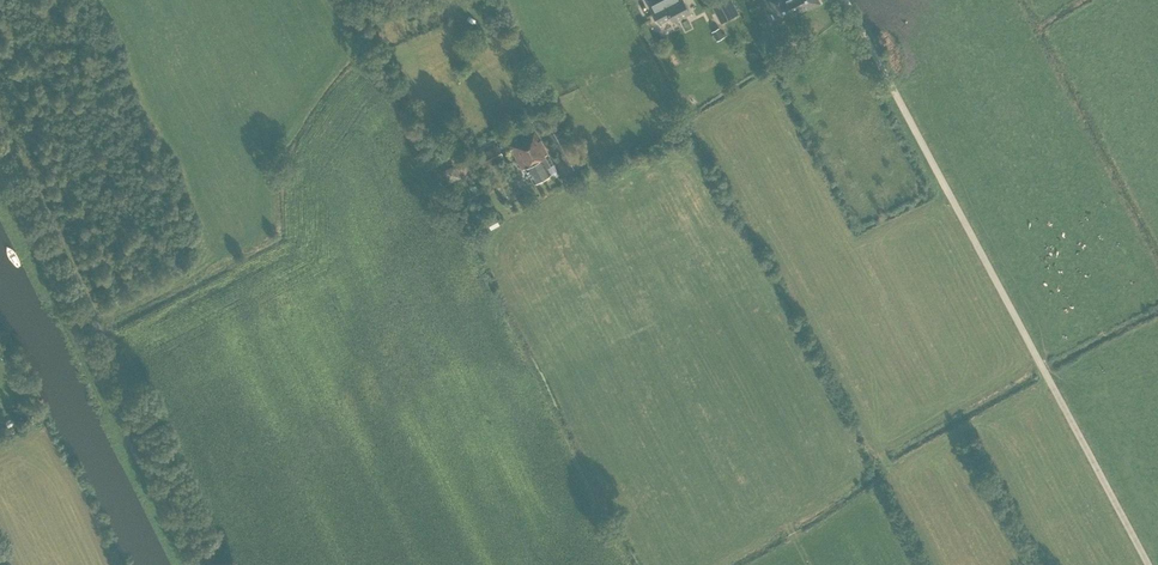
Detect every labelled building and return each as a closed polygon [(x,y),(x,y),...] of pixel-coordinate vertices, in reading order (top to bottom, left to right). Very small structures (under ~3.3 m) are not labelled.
[(692,11),(686,0),(662,0),(652,5),(660,22),(673,16),(675,20),(692,11)] [(773,8),(782,24),(821,3),(819,0),(768,0),(772,9),(773,8)] [(721,24),(733,17),(729,9),(716,16),(721,24)] [(717,40),(724,37),(719,28),(713,32),(717,40)] [(543,124),(568,170),(578,164),(552,118),(543,124)] [(552,164),(548,155),(548,154),(535,129),(509,143),(522,168),(525,167),(533,182),(549,174),(546,167),(552,164)]
